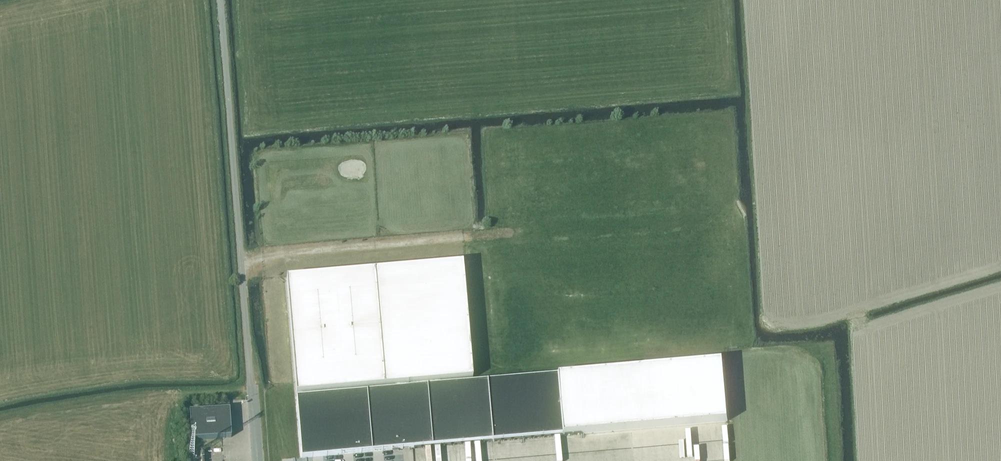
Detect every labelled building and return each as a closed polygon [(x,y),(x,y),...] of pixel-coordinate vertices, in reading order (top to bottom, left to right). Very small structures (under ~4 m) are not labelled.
[(397,389),(405,388),(405,385),(428,383),(436,386),(436,383),(474,379),(464,264),(286,279),(296,395),(397,386),(397,389)] [(475,382),(436,386),(405,388),(397,389),(296,398),(301,458),(402,449),(492,442),(562,436),(727,422),(722,361),(557,375),(487,381),(475,382)] [(191,440),(231,438),(229,410),(189,412),(191,440)]
